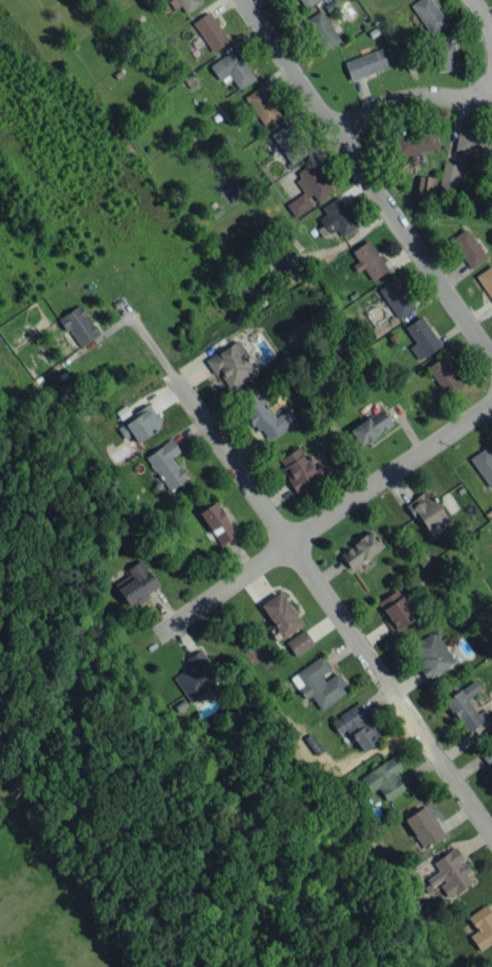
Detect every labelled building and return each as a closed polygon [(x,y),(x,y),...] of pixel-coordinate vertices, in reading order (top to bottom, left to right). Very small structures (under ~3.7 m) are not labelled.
[(185,13),(201,3),(200,0),(177,0),(185,13)] [(431,0),(417,0),(410,4),(430,35),(447,24),(431,0)] [(305,19),(322,51),(339,41),(322,10),(305,19)] [(192,22),(213,52),(229,40),(208,11),(192,22)] [(436,70),(455,69),(454,41),(435,42),(436,70)] [(389,66),(382,47),(343,61),(350,80),(389,66)] [(209,65),(219,80),(228,74),(238,89),(254,78),(234,48),(209,65)] [(244,97),(265,126),(281,114),(260,85),(244,97)] [(289,164),(307,153),(289,122),(271,132),(289,164)] [(491,138),(484,137),(484,133),(458,128),(454,150),(488,156),(491,138)] [(395,134),(396,153),(436,152),(436,133),(395,134)] [(303,192),(286,203),(295,216),(315,204),(314,203),(333,191),(314,162),(292,176),(303,192)] [(438,186),(454,190),(460,166),(444,162),(438,186)] [(415,196),(432,199),(435,177),(418,175),(415,196)] [(337,229),(341,236),(356,228),(339,196),(321,206),(325,214),(319,217),(328,234),(337,229)] [(450,238),(468,269),(486,258),(467,228),(450,238)] [(352,265),(357,272),(363,268),(372,280),(388,269),(367,239),(351,251),(358,260),(352,265)] [(294,278),(287,264),(274,270),(281,284),(294,278)] [(491,264),(475,275),(491,301),(491,265),(491,264)] [(415,306),(394,277),(378,289),(399,318),(415,306)] [(78,347),(99,333),(79,304),(59,318),(78,347)] [(440,345),(421,315),(404,326),(415,343),(409,346),(418,360),(440,345)] [(207,359),(228,391),(257,371),(235,339),(207,359)] [(462,386),(443,355),(427,365),(446,396),(462,386)] [(264,441),(295,421),(287,408),(273,417),(256,390),(238,401),(264,441)] [(131,435),(136,442),(163,424),(149,403),(115,426),(124,439),(131,435)] [(357,444),(392,426),(383,409),(348,426),(357,444)] [(186,478),(172,455),(179,451),(171,439),(145,455),(168,490),(186,478)] [(297,492),(327,472),(321,464),(314,469),(299,446),(276,460),(297,492)] [(489,488),(491,486),(491,456),(485,446),(468,457),(489,488)] [(406,502),(422,530),(444,517),(428,490),(406,502)] [(199,510),(218,544),(235,535),(216,501),(199,510)] [(427,529),(431,536),(445,527),(441,520),(427,529)] [(348,568),(383,548),(373,531),(339,551),(348,568)] [(113,584),(129,607),(159,585),(140,559),(127,568),(130,573),(113,584)] [(376,602),(392,630),(415,617),(399,589),(376,602)] [(279,637),(301,626),(282,591),(261,602),(279,637)] [(285,640),(294,655),(313,645),(305,629),(285,640)] [(411,645),(424,665),(419,668),(426,679),(454,661),(434,630),(411,645)] [(186,657),(191,666),(174,676),(189,701),(220,683),(200,649),(186,657)] [(338,671),(324,680),(321,674),(331,668),(323,655),(290,675),(304,699),(311,695),(320,709),(349,691),(338,671)] [(444,698),(464,731),(490,716),(485,708),(476,713),(467,698),(482,690),(476,680),(444,698)] [(329,721),(337,734),(347,728),(362,751),(380,740),(356,704),(329,721)] [(491,761),(491,741),(478,749),(486,764),(491,760),(491,761)] [(378,787),(384,800),(404,790),(395,771),(400,768),(394,757),(359,774),(368,792),(378,787)] [(404,818),(424,849),(445,835),(425,804),(404,818)] [(433,861),(439,871),(426,879),(432,887),(437,883),(447,898),(472,882),(466,873),(471,871),(464,860),(455,846),(433,861)] [(476,930),(468,935),(479,951),(491,942),(491,914),(485,904),(467,917),(476,930)]
